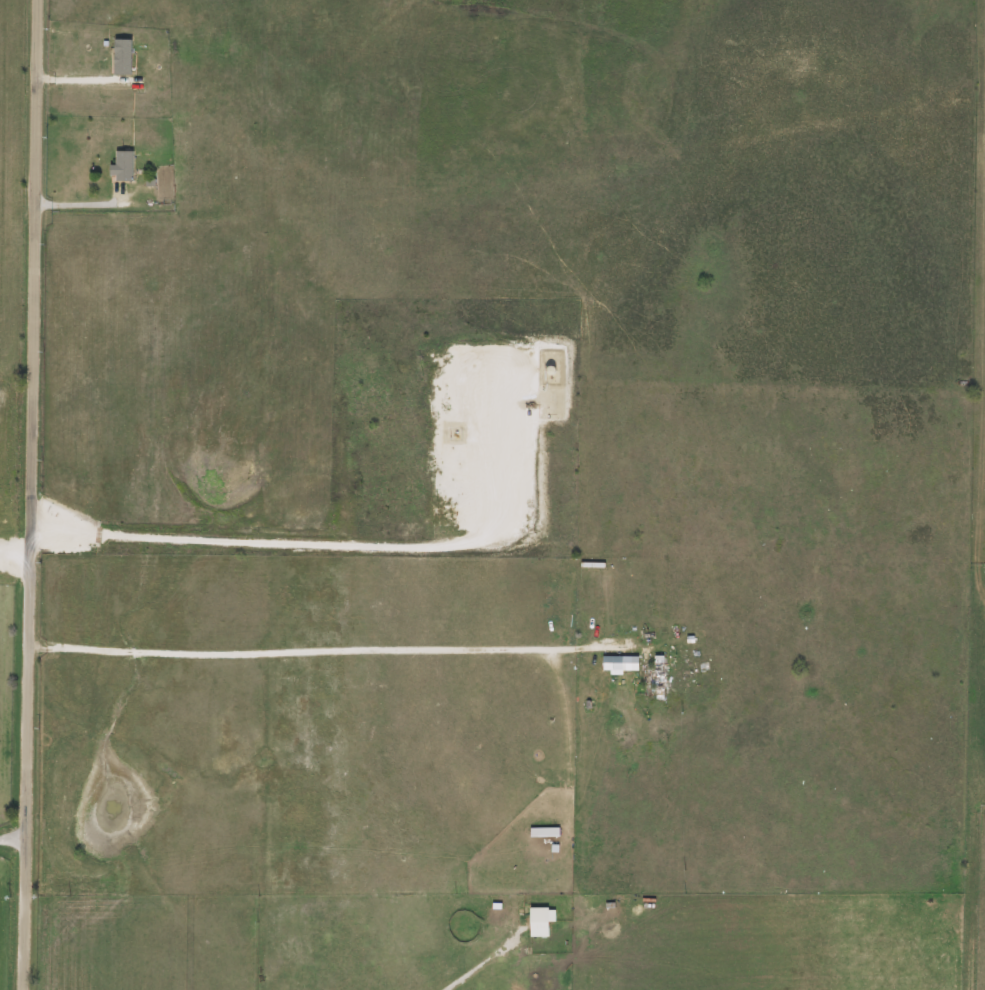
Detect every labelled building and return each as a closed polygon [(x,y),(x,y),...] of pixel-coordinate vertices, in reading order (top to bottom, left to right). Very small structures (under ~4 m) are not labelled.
[(130,152),(130,182),(111,182),(111,152),(130,152)] [(633,657),(633,674),(597,674),(597,657),(633,657)] [(660,657),(660,697),(638,697),(638,665),(650,665),(650,657),(660,657)] [(555,837),(527,837),(527,829),(555,829),(555,837)] [(526,910),(551,910),(551,922),(545,922),(545,938),(526,938),(526,910)]
